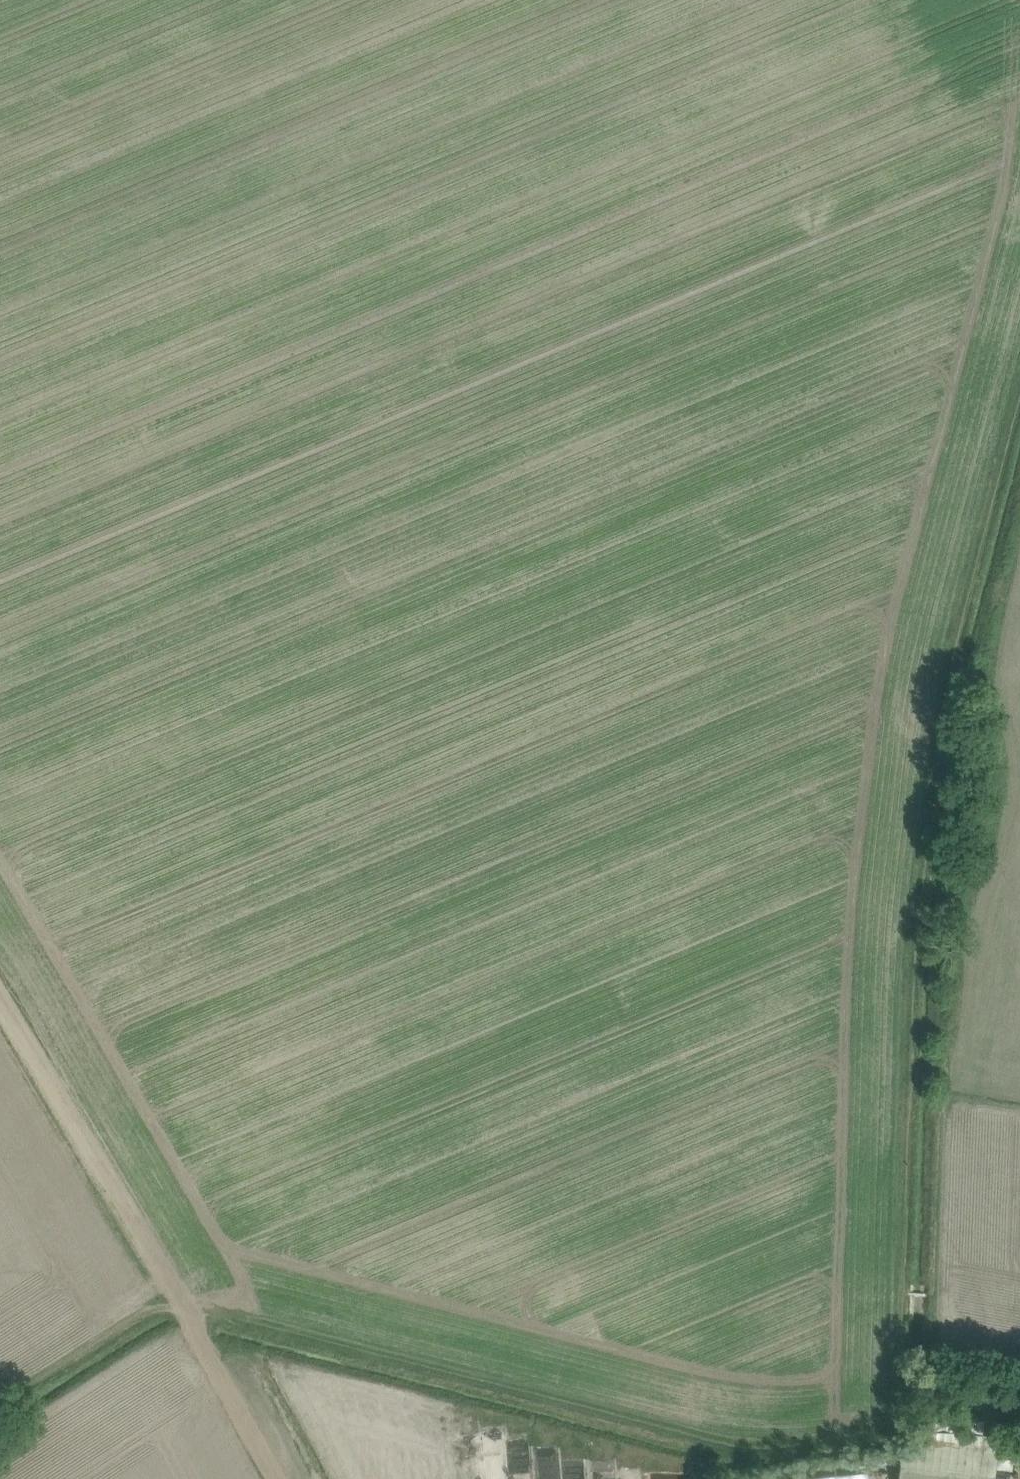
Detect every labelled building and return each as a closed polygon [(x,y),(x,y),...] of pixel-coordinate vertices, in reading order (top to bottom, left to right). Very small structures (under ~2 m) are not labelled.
[(998,1468),(1015,1470),(1018,1436),(933,1428),(931,1442),(902,1440),(898,1478),(997,1478),(998,1468)]
